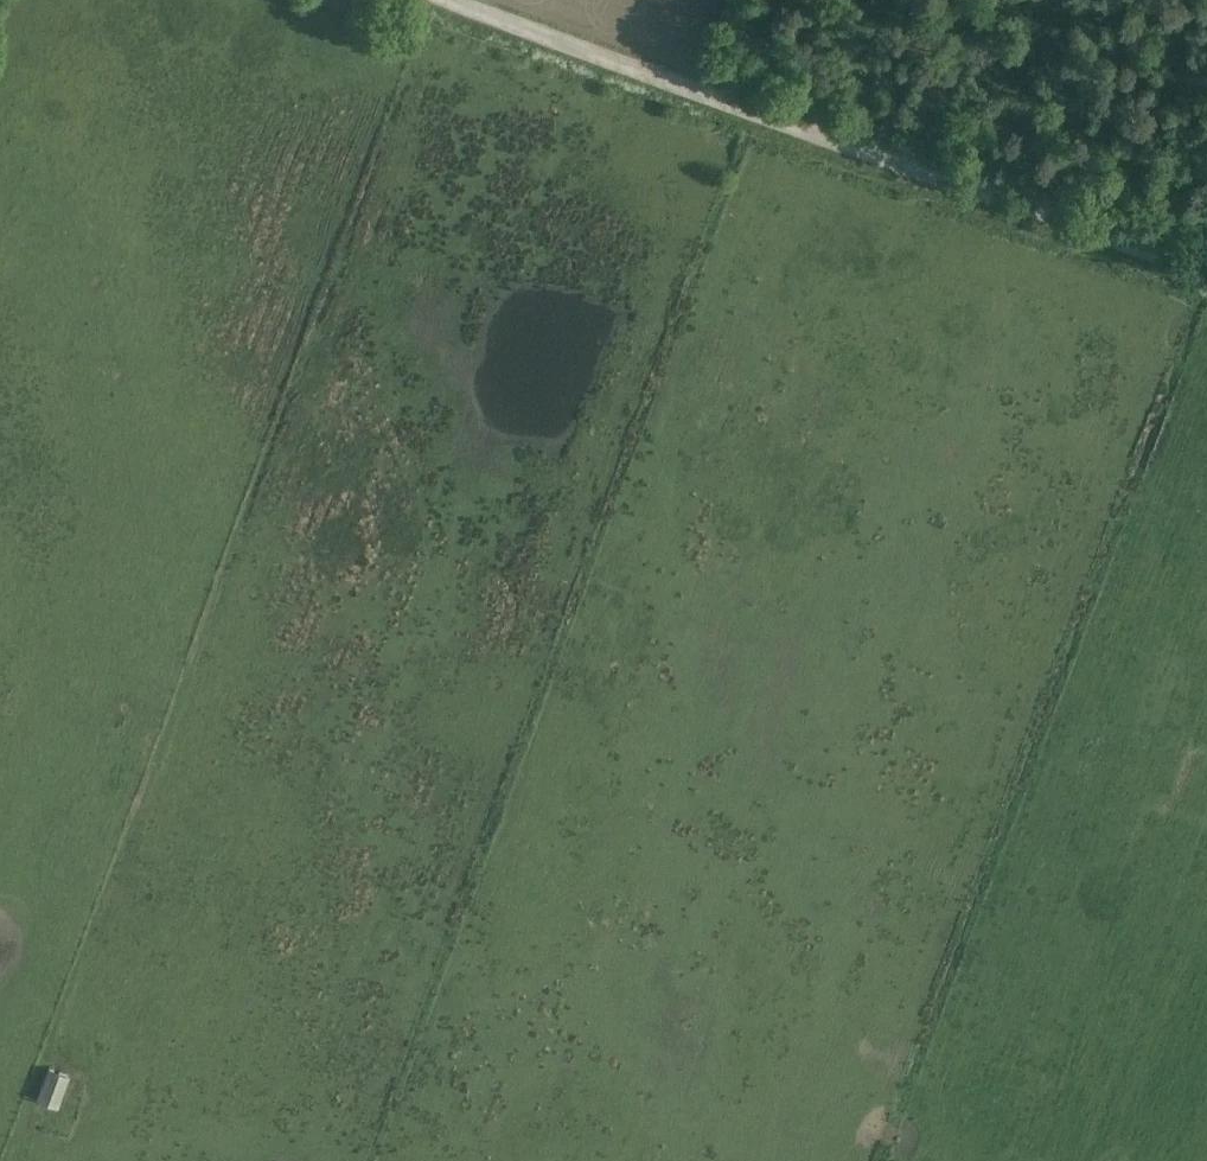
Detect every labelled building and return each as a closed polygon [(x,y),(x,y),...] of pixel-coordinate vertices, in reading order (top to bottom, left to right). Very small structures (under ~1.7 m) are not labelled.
[(70,1077),(47,1070),(36,1102),(59,1110),(70,1077)]
